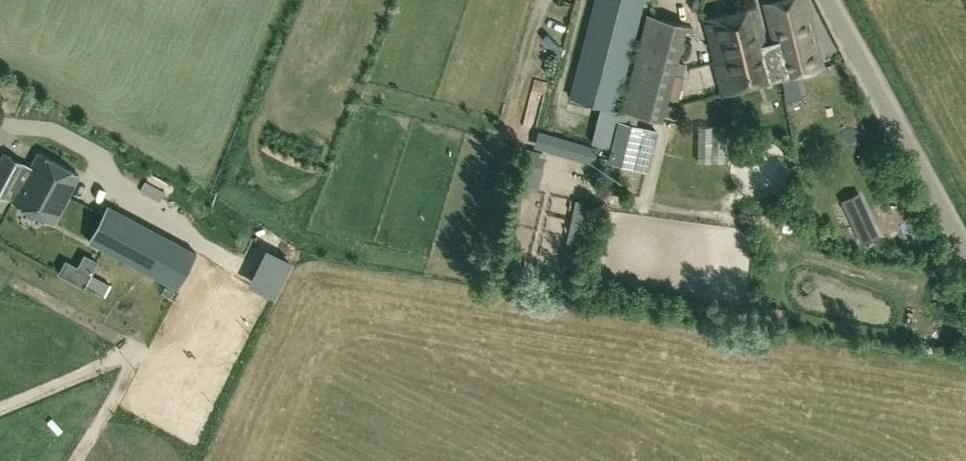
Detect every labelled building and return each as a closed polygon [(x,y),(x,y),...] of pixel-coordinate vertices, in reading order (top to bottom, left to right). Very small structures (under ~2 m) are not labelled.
[(571,96),(615,107),(643,0),(596,0),(571,96)] [(774,55),(775,60),(776,60),(781,79),(824,68),(807,0),(776,0),(764,3),(777,54),(774,55)] [(775,60),(774,55),(771,56),(758,5),(707,17),(725,93),(781,79),(776,60),(775,60)] [(647,14),(622,111),(661,121),(686,24),(647,14)] [(846,68),(843,62),(837,64),(839,71),(846,68)] [(648,170),(657,131),(619,121),(609,160),(648,170)] [(4,153),(0,161),(0,193),(8,197),(18,180),(23,182),(13,201),(53,222),(79,174),(39,153),(31,167),(4,153)] [(612,185),(610,192),(618,193),(620,186),(612,185)] [(90,241),(181,289),(200,252),(109,204),(90,241)] [(879,236),(866,208),(849,216),(862,244),(879,236)] [(57,272),(84,287),(98,261),(84,253),(77,265),(65,259),(57,272)]
